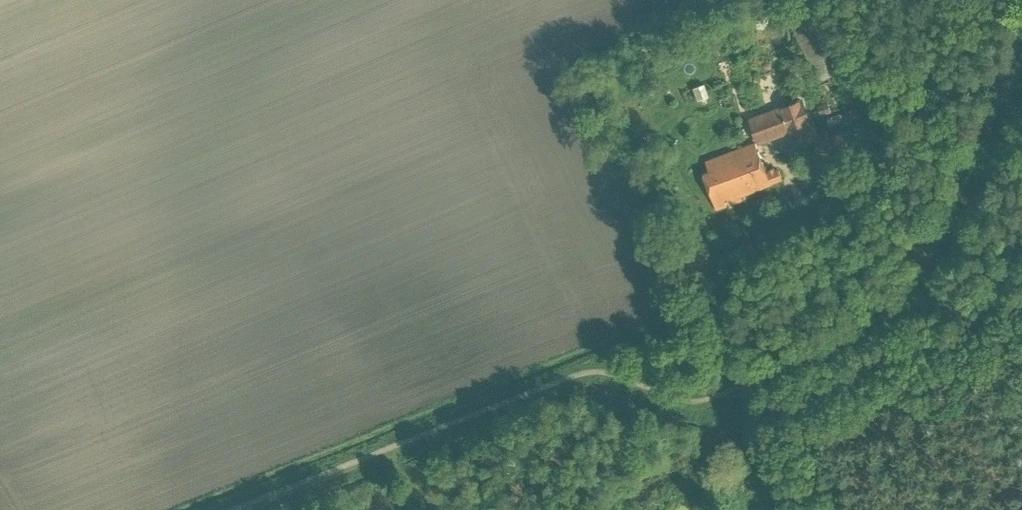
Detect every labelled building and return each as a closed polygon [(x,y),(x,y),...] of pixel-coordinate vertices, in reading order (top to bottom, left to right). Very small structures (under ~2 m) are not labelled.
[(707,161),(710,171),(704,173),(718,209),(745,199),(744,195),(772,184),(756,141),(768,137),(771,144),(781,140),(779,136),(810,125),(803,107),(772,119),(769,111),(739,122),(747,145),(707,161)]
